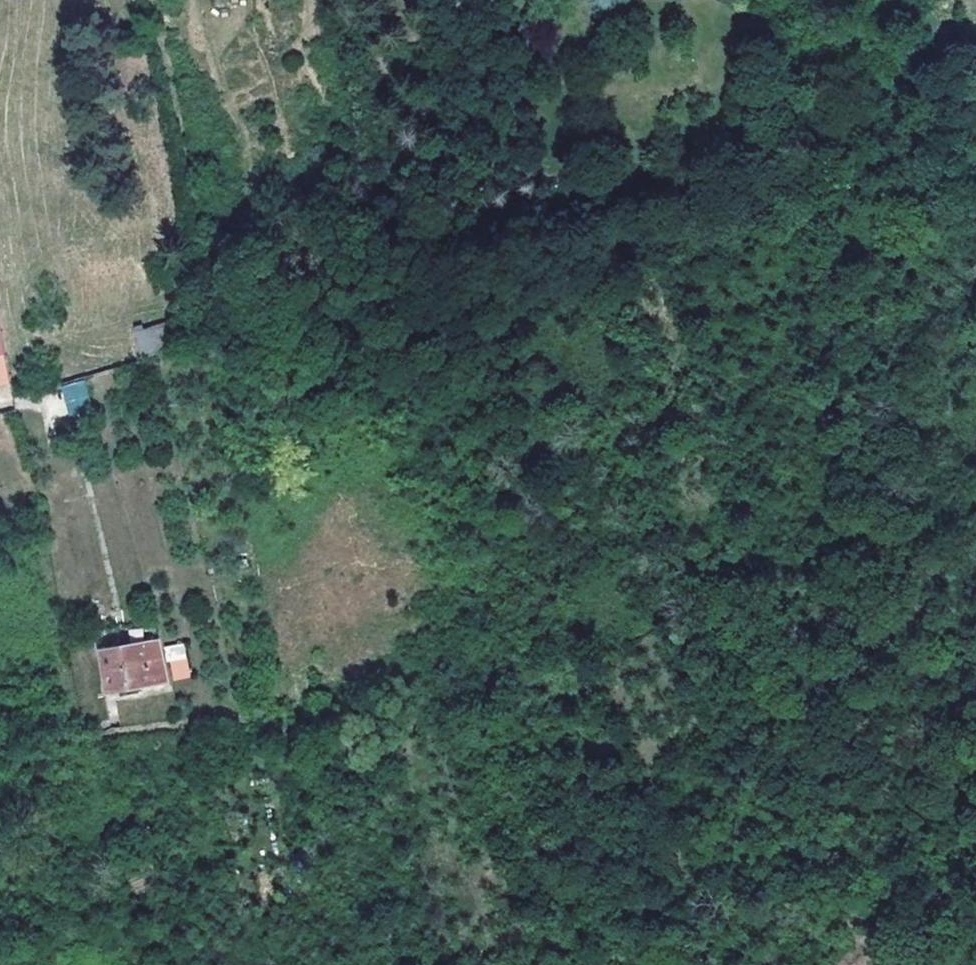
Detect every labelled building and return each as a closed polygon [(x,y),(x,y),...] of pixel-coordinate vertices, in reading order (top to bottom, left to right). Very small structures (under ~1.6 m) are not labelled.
[(607,233),(593,236),(596,250),(610,247),(607,233)] [(707,270),(703,258),(688,262),(692,274),(707,270)] [(530,295),(526,284),(510,288),(513,299),(530,295)] [(14,382),(0,317),(0,385),(14,382)] [(165,325),(134,326),(134,352),(166,351),(165,325)] [(85,379),(62,385),(73,430),(97,424),(85,379)] [(108,692),(171,681),(161,641),(101,652),(108,692)]
